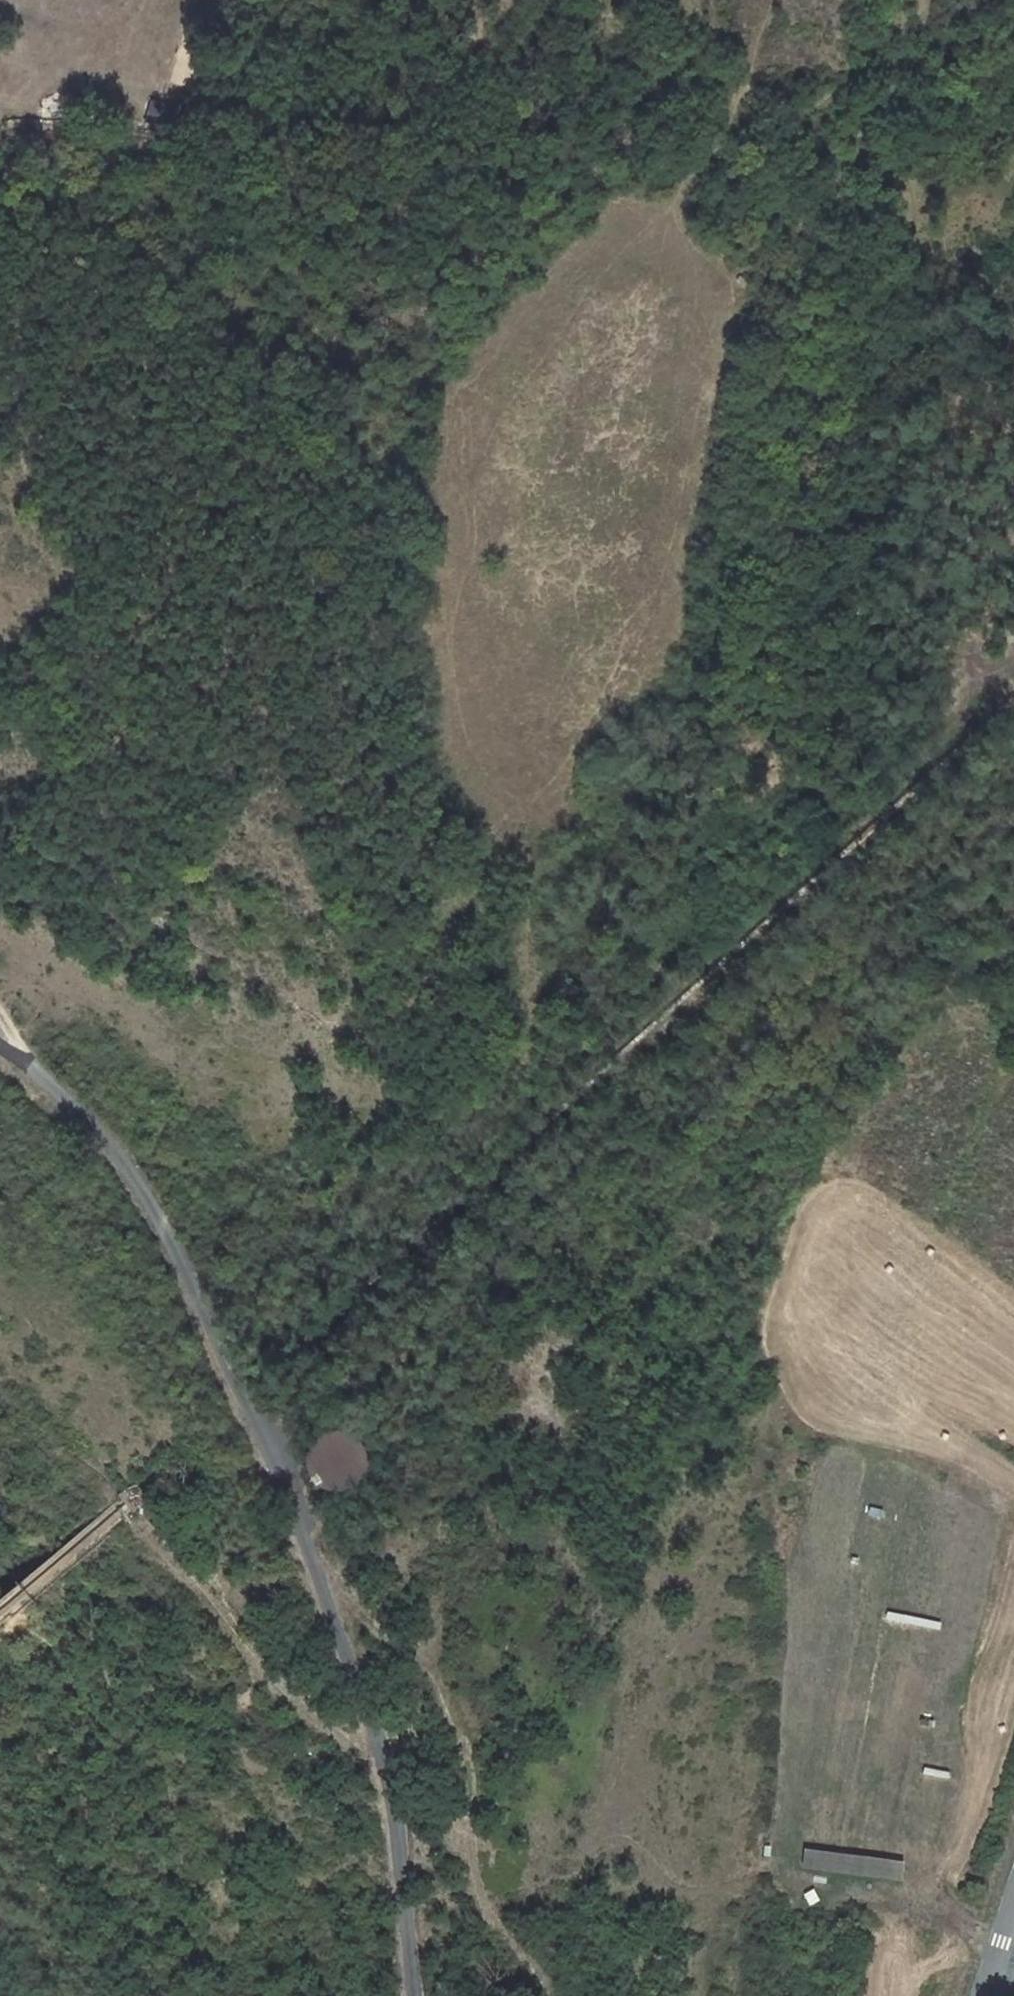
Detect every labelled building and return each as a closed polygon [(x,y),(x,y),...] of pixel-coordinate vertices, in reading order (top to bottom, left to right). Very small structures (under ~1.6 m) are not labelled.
[(306,1458),(306,1462),(307,1467),(308,1469),(310,1473),(312,1477),(314,1480),(318,1483),(320,1485),(324,1487),(328,1489),(332,1489),(335,1490),(340,1490),(343,1490),(348,1488),(353,1486),(355,1485),(358,1483),(360,1481),(363,1478),(365,1474),(367,1471),(368,1468),(369,1463),(369,1459),(369,1456),(369,1454),(368,1451),(367,1447),(366,1445),(365,1442),(363,1440),(361,1437),(358,1435),(354,1432),(351,1430),(348,1429),(345,1428),(339,1427),(334,1427),(330,1428),(326,1429),(321,1432),(318,1434),(315,1436),(313,1440),(311,1443),(309,1446),(307,1450),(307,1454),(306,1458)] [(348,1488),(343,1490),(347,1501),(357,1499),(353,1486),(348,1488)] [(904,1880),(905,1860),(804,1853),(802,1872),(904,1880)]
